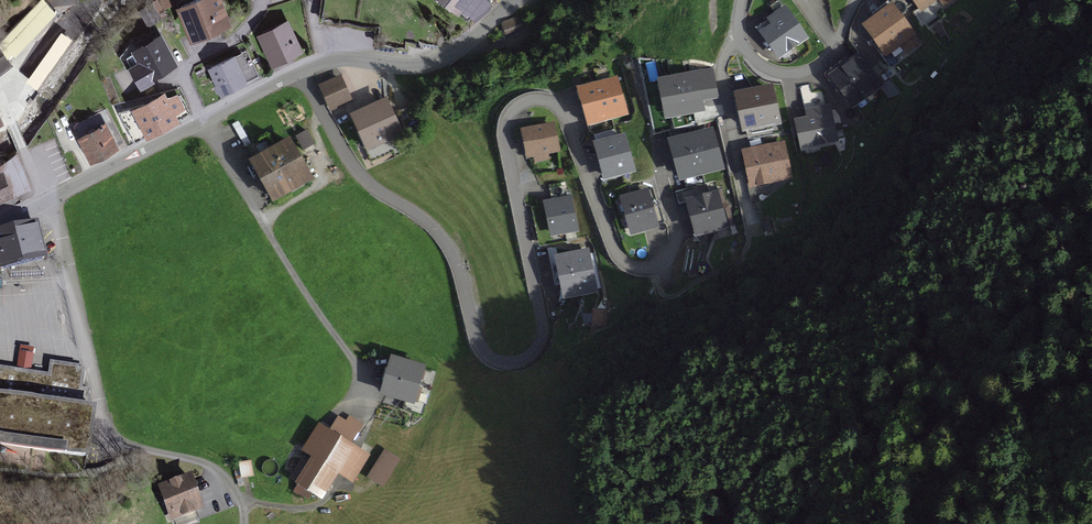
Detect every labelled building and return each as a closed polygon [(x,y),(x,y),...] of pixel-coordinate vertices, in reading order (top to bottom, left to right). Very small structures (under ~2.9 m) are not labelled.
[(9,59),(6,55),(51,8),(43,0),(40,0),(0,40),(0,65),(9,59)] [(177,6),(190,40),(233,23),(224,0),(193,0),(177,6)] [(455,6),(454,7),(469,19),(490,1),(490,0),(448,0),(455,6)] [(804,38),(778,1),(771,5),(777,13),(759,26),(779,55),(804,38)] [(148,24),(160,17),(152,3),(140,10),(148,24)] [(907,52),(919,43),(889,3),(875,13),(878,17),(867,26),(887,53),(900,43),(907,52)] [(1046,13),(1045,3),(1030,5),(1031,15),(1046,13)] [(506,34),(522,28),(518,16),(502,22),(506,34)] [(289,23),(257,38),(272,70),(304,55),(289,23)] [(176,67),(160,34),(136,47),(141,57),(129,63),(140,86),(176,67)] [(63,35),(30,80),(37,85),(70,40),(63,35)] [(244,53),(207,69),(219,99),(257,83),(244,53)] [(854,103),(879,85),(860,58),(835,76),(854,103)] [(601,67),(594,69),(596,78),(598,79),(605,77),(603,69),(601,67)] [(712,72),(663,82),(670,115),(698,109),(695,93),(715,89),(712,72)] [(339,79),(322,86),(332,108),(349,100),(339,79)] [(615,81),(582,90),(585,101),(583,104),(584,110),(588,111),(591,122),(624,112),(615,81)] [(143,104),(122,110),(136,136),(174,117),(172,113),(187,106),(177,87),(161,92),(163,94),(143,104)] [(770,89),(739,96),(746,128),(777,121),(770,89)] [(385,103),(356,117),(370,146),(366,148),(372,161),(394,151),(396,156),(407,151),(385,103)] [(105,110),(76,125),(93,157),(122,141),(105,110)] [(552,125),(524,131),(529,155),(557,149),(552,125)] [(302,154),(316,147),(309,133),(295,140),(302,154)] [(606,177),(632,169),(623,136),(597,144),(606,177)] [(718,160),(711,137),(673,148),(680,171),(718,160)] [(289,142),(254,162),(266,184),(271,181),(279,196),(310,178),(303,167),(302,168),(298,161),(299,160),(289,142)] [(781,146),(747,153),(753,183),(788,176),(781,146)] [(0,172),(0,200),(33,186),(18,151),(12,154),(0,163),(0,167),(2,171),(0,172)] [(552,233),(575,228),(570,200),(571,199),(566,174),(549,177),(554,202),(546,203),(552,233)] [(646,193),(624,199),(633,231),(655,225),(655,224),(664,221),(658,202),(649,204),(646,193)] [(690,201),(693,214),(719,207),(716,194),(690,201)] [(725,225),(719,207),(693,214),(699,233),(725,225)] [(0,233),(0,272),(2,271),(2,269),(45,258),(36,224),(0,233)] [(559,259),(566,295),(587,291),(586,285),(593,284),(586,253),(559,259)] [(412,361),(395,356),(384,393),(407,400),(404,410),(423,415),(436,372),(411,365),(412,361)] [(0,370),(0,444),(87,457),(95,410),(86,408),(89,389),(82,388),(84,370),(51,365),(49,377),(0,370)] [(330,431),(321,425),(304,450),(314,457),(336,471),(338,467),(355,478),(369,456),(351,444),(359,431),(339,418),(330,431)] [(384,451),(367,480),(383,490),(401,461),(384,451)] [(336,471),(314,457),(309,465),(304,462),(295,477),(299,480),(297,483),(298,485),(294,491),(308,500),(313,493),(319,497),(336,471)] [(250,460),(240,462),(243,477),(253,475),(250,460)] [(163,488),(176,523),(188,523),(197,521),(193,510),(200,508),(189,478),(163,488)]
